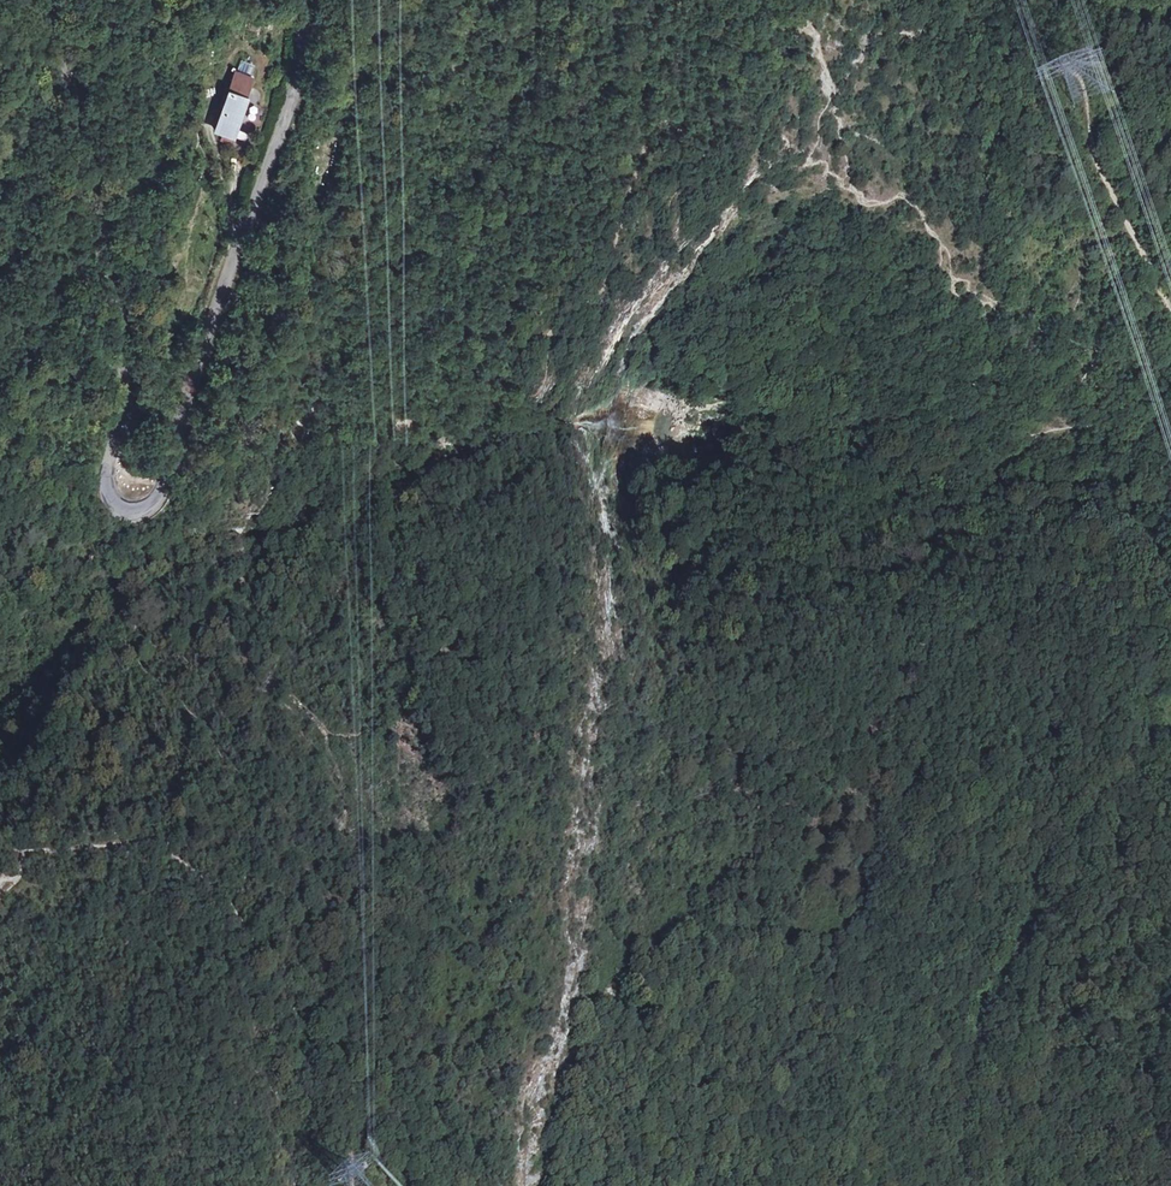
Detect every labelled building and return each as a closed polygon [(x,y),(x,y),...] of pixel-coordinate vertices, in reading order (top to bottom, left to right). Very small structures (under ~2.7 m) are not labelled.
[(251,84),(235,78),(219,128),(238,135),(251,84)]
